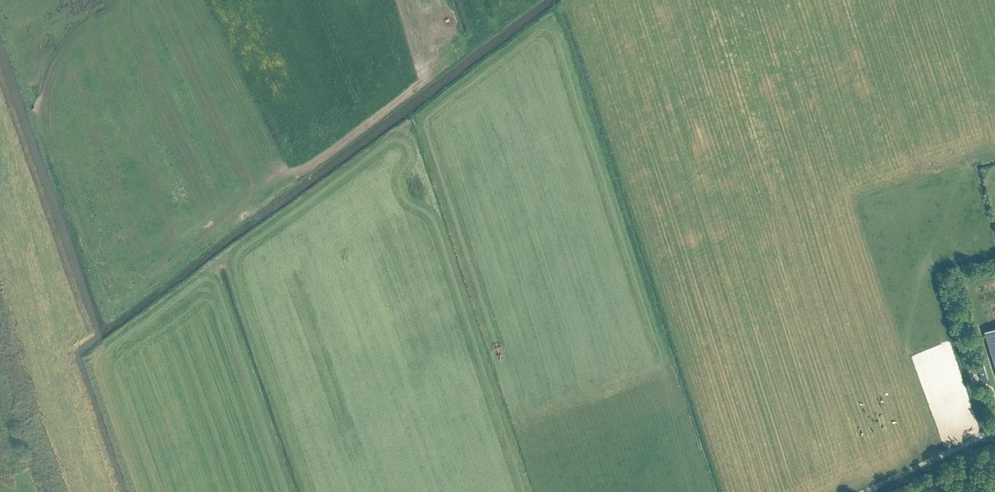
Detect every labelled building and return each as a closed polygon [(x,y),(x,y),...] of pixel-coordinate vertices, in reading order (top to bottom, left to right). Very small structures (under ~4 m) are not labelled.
[(984,332),(994,366),(994,329),(984,332)] [(982,379),(987,378),(983,364),(978,366),(982,379)]
